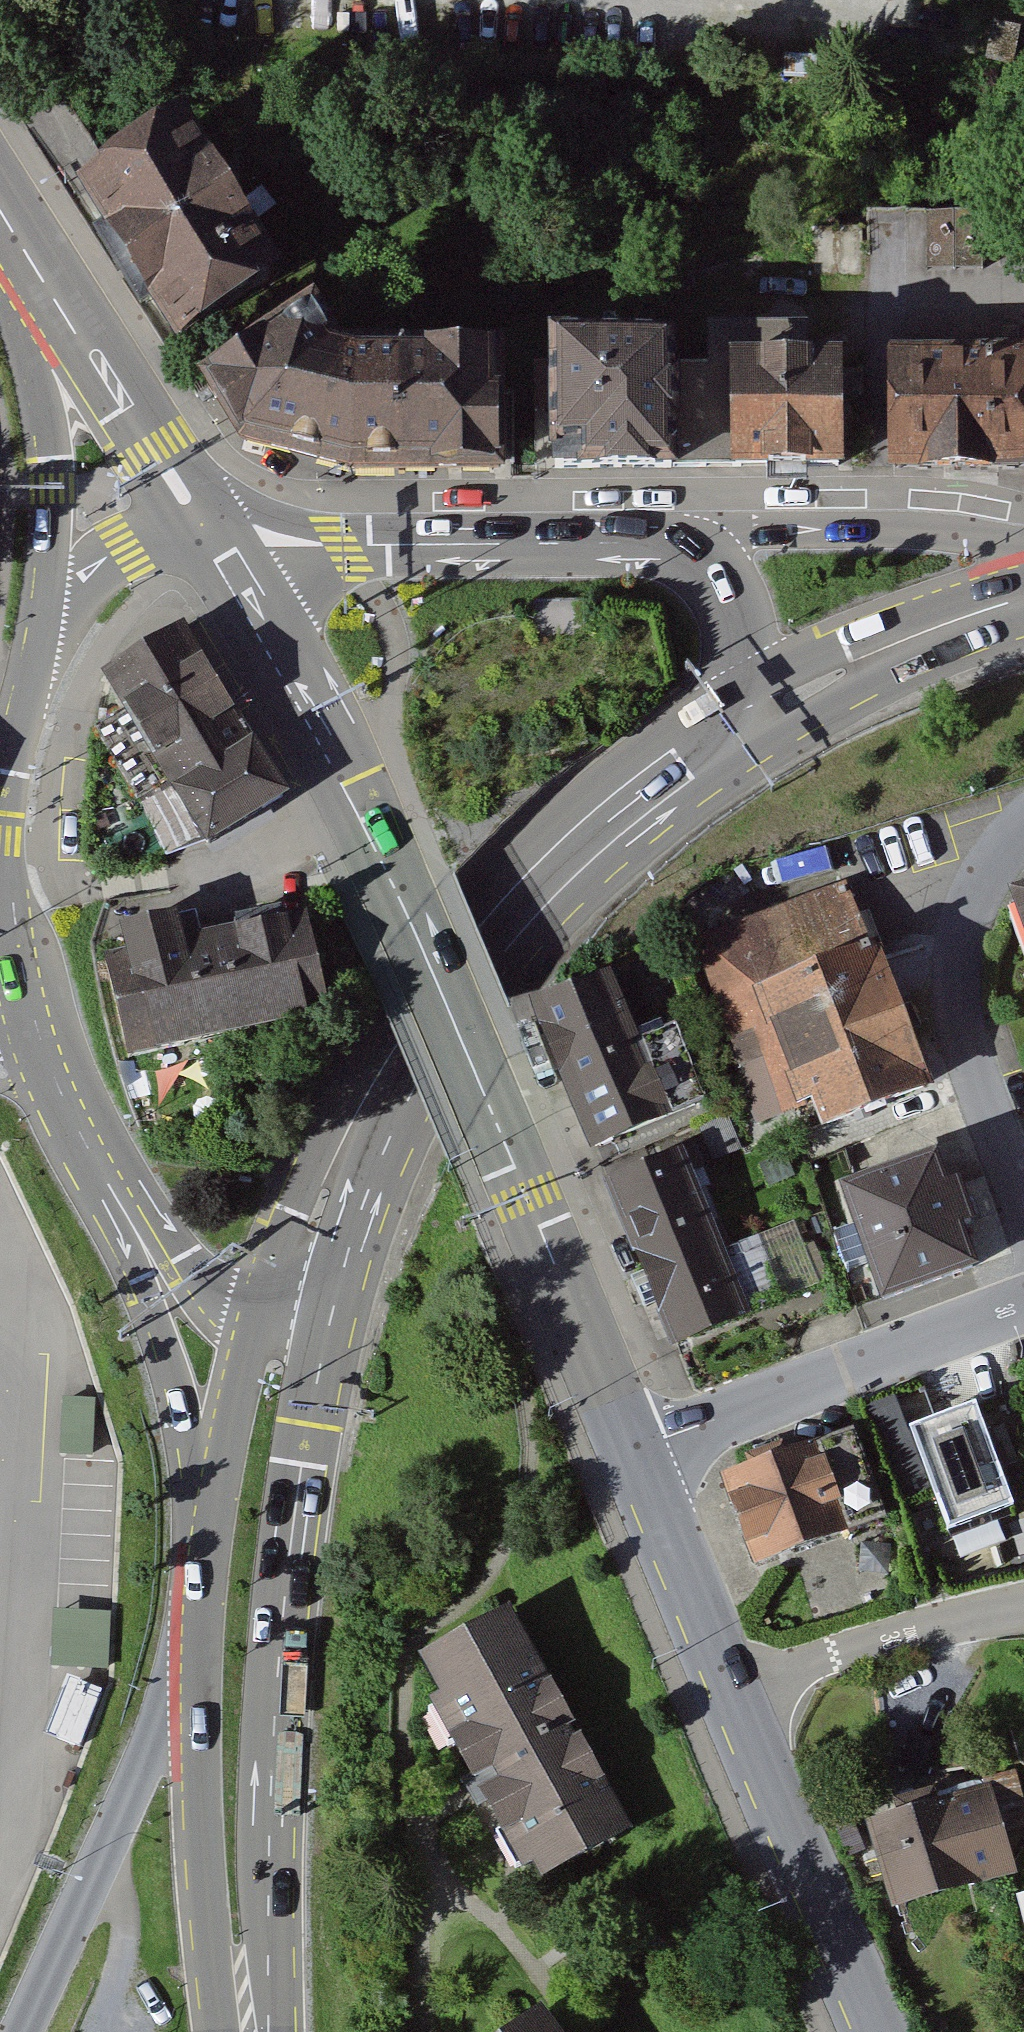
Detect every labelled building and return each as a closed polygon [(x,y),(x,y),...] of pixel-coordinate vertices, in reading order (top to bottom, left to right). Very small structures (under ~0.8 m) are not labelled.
[(1021,25),(992,20),(985,60),(1014,65),(1021,25)] [(179,107),(71,178),(176,339),(285,268),(179,107)] [(984,212),(925,212),(925,269),(984,269),(984,212)] [(300,301),(300,309),(205,374),(231,412),(228,421),(237,437),(351,470),(506,469),(506,338),(483,338),(481,340),(424,341),(424,346),(356,345),(346,343),(314,292),(300,301)] [(730,349),(808,348),(807,322),(709,322),(709,364),(677,363),(677,461),(730,462),(730,349)] [(677,326),(550,327),(551,464),(677,464),(677,461),(677,363),(677,326)] [(887,344),(888,466),(1023,464),(1023,343),(887,344)] [(808,348),(730,349),(730,462),(730,465),(844,465),(844,348),(808,348)] [(186,620),(105,671),(208,840),(290,790),(186,620)] [(865,881),(700,942),(770,1129),(827,1108),(840,1143),(947,1104),(865,881)] [(306,913),(204,933),(224,1032),(326,1011),(306,913)] [(204,933),(109,953),(129,1051),(224,1032),(204,933)] [(629,977),(546,1011),(606,1158),(722,1111),(690,1032),(657,1046),(629,977)] [(697,1153),(617,1186),(685,1352),(765,1320),(697,1153)] [(956,1163),(860,1197),(901,1311),(997,1277),(956,1163)] [(974,1401),(909,1425),(948,1528),(1013,1503),(974,1401)] [(827,1448),(730,1483),(765,1576),(862,1541),(827,1448)] [(534,1876),(626,1830),(512,1603),(420,1649),(534,1876)] [(988,1784),(857,1821),(884,1916),(1015,1878),(988,1784)] [(537,1999),(491,2031),(560,2031),(537,1999)]
